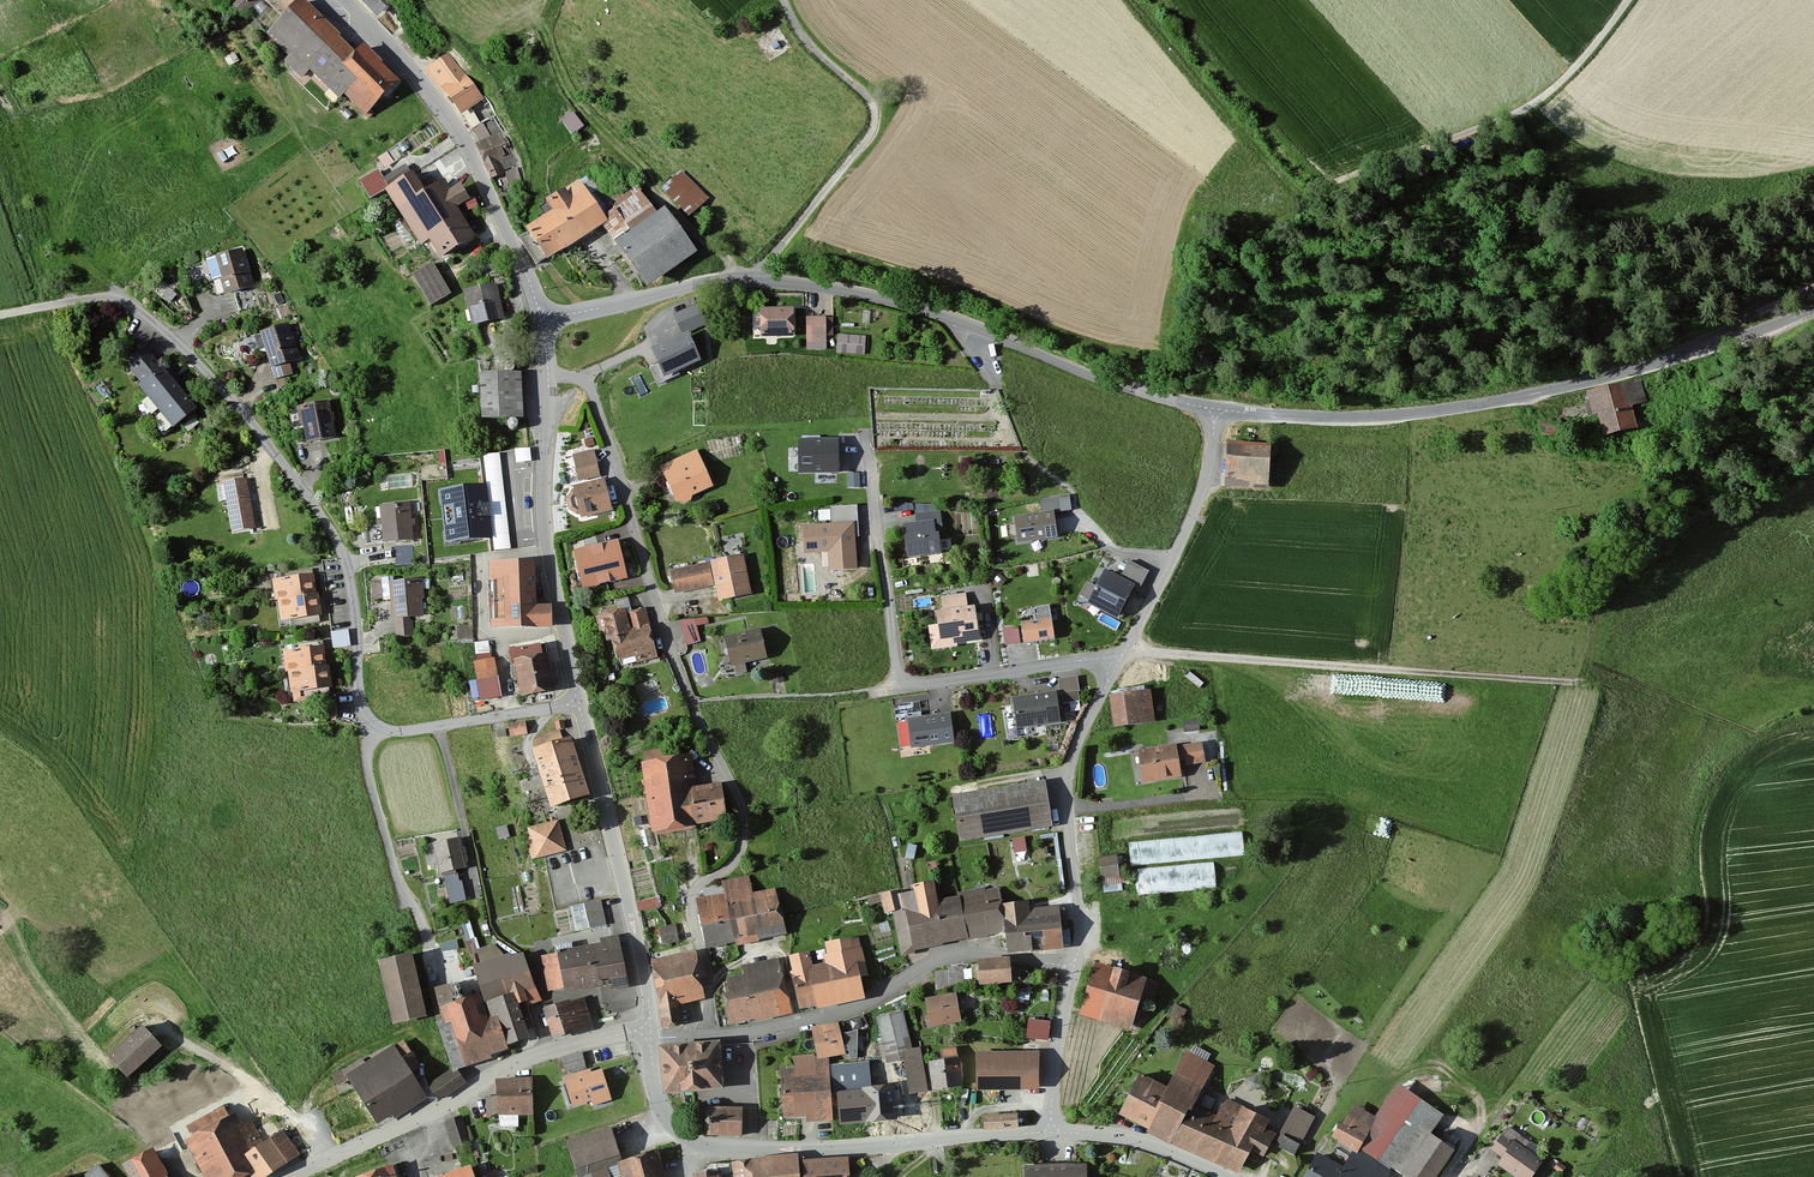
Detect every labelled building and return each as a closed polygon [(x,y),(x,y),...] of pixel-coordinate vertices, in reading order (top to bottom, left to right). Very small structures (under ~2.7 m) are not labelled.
[(229,8),(241,20),(261,0),(237,0),(229,8)] [(376,0),(355,0),(376,20),(385,9),(376,0)] [(336,37),(297,1),(261,38),(284,59),(280,63),(300,82),(306,75),(335,102),(339,97),(362,119),(382,99),(379,96),(394,81),(359,47),(351,55),(335,39),(336,37)] [(481,100),(446,54),(422,72),(457,118),(481,100)] [(479,127),(470,112),(461,117),(470,132),(479,127)] [(582,128),(570,114),(560,123),(572,136),(582,128)] [(497,132),(491,121),(473,131),(479,142),(497,132)] [(518,164),(506,133),(477,145),(488,171),(489,171),(493,179),(507,173),(505,169),(518,164)] [(392,168),(385,155),(376,160),(383,173),(392,168)] [(707,200),(679,171),(657,192),(685,221),(707,200)] [(518,185),(513,172),(504,176),(508,188),(518,185)] [(382,190),(373,174),(355,183),(364,200),(382,190)] [(420,194),(407,175),(379,194),(411,240),(417,237),(434,262),(471,237),(453,211),(464,203),(454,188),(447,193),(438,181),(420,194)] [(604,223),(575,181),(540,202),(546,212),(517,230),(522,239),(518,241),(534,267),(604,223)] [(693,253),(660,209),(608,247),(641,291),(693,253)] [(222,298),(228,297),(233,314),(255,308),(240,252),(204,262),(210,283),(217,281),(222,298)] [(447,296),(430,266),(410,278),(427,308),(447,296)] [(501,320),(492,286),(460,294),(469,329),(501,320)] [(673,315),(682,337),(687,334),(705,327),(696,306),(673,315)] [(790,337),(790,310),(755,310),(755,337),(790,337)] [(823,344),(823,319),(803,319),(803,344),(823,344)] [(297,362),(286,325),(251,335),(256,351),(260,350),(267,372),(269,371),(272,383),(291,377),(287,366),(297,362)] [(700,361),(687,334),(682,337),(651,351),(663,377),(700,361)] [(861,357),(862,339),(837,337),(836,355),(861,357)] [(155,363),(140,347),(119,366),(135,384),(131,388),(145,404),(139,409),(163,436),(191,412),(173,393),(181,386),(158,361),(155,363)] [(520,419),(517,375),(473,377),(476,422),(520,419)] [(1646,405),(1640,380),(1584,393),(1586,403),(1581,404),(1585,419),(1595,417),(1600,439),(1634,431),(1629,409),(1646,405)] [(332,441),(328,403),(293,407),(295,428),(300,427),(302,445),(332,441)] [(839,439),(798,440),(799,475),(840,474),(839,439)] [(517,446),(519,460),(533,458),(531,444),(517,446)] [(1268,446),(1224,444),(1221,489),(1266,491),(1268,446)] [(596,479),(590,452),(569,456),(575,484),(596,479)] [(709,490),(693,454),(656,470),(672,506),(709,490)] [(252,531),(243,481),(220,485),(221,488),(213,490),(216,506),(223,504),(228,535),(252,531)] [(609,513),(601,482),(568,491),(577,522),(609,513)] [(487,488),(440,493),(445,547),(493,542),(487,488)] [(1041,498),(1043,512),(1071,508),(1069,494),(1041,498)] [(410,543),(406,505),(376,508),(379,546),(410,543)] [(857,539),(855,507),(827,509),(827,525),(799,527),(801,556),(825,555),(826,572),(854,571),(852,539),(857,539)] [(939,531),(937,512),(912,515),(913,524),(898,526),(902,560),(936,556),(933,531),(939,531)] [(1053,512),(1014,518),(1017,545),(1057,539),(1053,512)] [(626,579),(617,541),(575,551),(585,589),(626,579)] [(747,597),(739,558),(667,572),(672,596),(711,588),(714,603),(747,597)] [(1129,560),(1120,576),(1135,584),(1133,588),(1138,591),(1149,571),(1129,560)] [(532,609),(530,564),(485,565),(487,631),(548,629),(547,608),(532,609)] [(1089,599),(1087,602),(1117,618),(1133,588),(1135,584),(1120,576),(1105,568),(1095,585),(1087,581),(1080,594),(1089,599)] [(317,618),(312,576),(271,582),(276,623),(317,618)] [(422,621),(418,581),(391,583),(391,580),(376,581),(376,583),(369,584),(370,603),(388,601),(389,623),(392,623),(393,641),(411,639),(410,622),(422,621)] [(626,615),(632,613),(627,596),(615,599),(619,613),(626,611),(626,615)] [(965,609),(963,596),(939,599),(940,613),(931,614),(933,627),(925,628),(928,653),(954,650),(953,646),(976,643),(973,609),(965,609)] [(1051,642),(1048,621),(1049,621),(1047,608),(1034,610),(1036,622),(1018,625),(1021,647),(1051,642)] [(658,660),(645,610),(632,613),(626,615),(626,611),(619,613),(596,619),(600,635),(604,634),(607,645),(613,643),(620,670),(658,660)] [(704,622),(677,623),(683,648),(699,644),(695,629),(705,627),(704,622)] [(471,643),(470,628),(454,628),(455,644),(471,643)] [(762,662),(755,632),(720,639),(727,668),(730,668),(732,676),(744,674),(743,667),(762,662)] [(488,656),(488,644),(474,644),(475,657),(488,656)] [(537,657),(535,646),(504,652),(507,668),(510,668),(516,698),(551,692),(545,655),(537,657)] [(326,695),(320,648),(280,654),(286,700),(326,695)] [(496,682),(492,660),(469,665),(474,687),(496,682)] [(782,684),(780,676),(768,678),(770,687),(782,684)] [(1146,693),(1106,698),(1110,729),(1150,724),(1146,693)] [(1009,700),(1013,730),(1055,724),(1052,695),(1009,700)] [(336,722),(334,702),(327,703),(330,723),(336,722)] [(950,714),(906,720),(911,749),(954,743),(950,714)] [(563,730),(562,723),(553,725),(554,732),(563,730)] [(524,736),(523,724),(506,726),(507,738),(524,736)] [(503,738),(502,732),(493,733),(494,740),(503,738)] [(585,797),(567,740),(526,752),(544,810),(585,797)] [(647,758),(665,755),(663,746),(646,749),(647,758)] [(1172,748),(1136,753),(1141,784),(1178,779),(1177,769),(1201,766),(1198,746),(1173,750),(1172,748)] [(689,758),(636,765),(645,839),(692,832),(692,829),(724,824),(719,783),(693,786),(689,758)] [(1041,783),(948,798),(956,845),(1048,829),(1041,783)] [(566,850),(558,819),(528,827),(530,836),(525,837),(531,859),(566,850)] [(508,836),(506,825),(496,828),(499,838),(508,836)] [(442,834),(441,826),(428,829),(430,837),(442,834)] [(1131,860),(1244,854),(1243,831),(1130,837),(1131,860)] [(463,846),(461,836),(432,843),(439,873),(467,867),(466,861),(468,861),(465,846),(463,846)] [(1118,859),(1116,846),(1096,849),(1097,859),(1096,859),(1098,882),(1117,880),(1114,859),(1118,859)] [(1139,863),(1140,888),(1216,887),(1215,862),(1139,863)] [(458,873),(443,876),(450,904),(466,900),(462,880),(460,881),(458,873)] [(724,893),(697,898),(707,947),(785,932),(776,887),(753,892),(750,875),(721,880),(724,893)] [(889,900),(898,955),(1005,936),(1002,905),(1000,893),(961,899),(962,904),(932,909),(928,888),(911,891),(912,896),(889,900)] [(640,909),(661,904),(659,894),(637,899),(640,909)] [(1031,902),(1002,905),(1005,936),(1006,953),(1066,948),(1062,908),(1032,911),(1031,902)] [(604,927),(598,903),(567,911),(572,928),(586,925),(587,931),(604,927)] [(471,949),(479,947),(471,918),(463,921),(471,949)] [(676,945),(672,927),(656,931),(660,949),(676,945)] [(817,1008),(865,998),(860,977),(868,975),(860,937),(852,938),(852,936),(824,942),(827,954),(824,955),(825,962),(813,965),(809,950),(788,954),(799,1009),(817,1005),(817,1008)] [(625,992),(617,939),(598,942),(598,946),(570,951),(570,945),(552,948),(554,957),(538,959),(544,995),(560,993),(561,997),(597,992),(597,996),(625,992)] [(508,961),(506,956),(497,959),(493,948),(476,954),(479,964),(467,968),(481,1009),(483,1008),(486,1018),(481,1020),(473,998),(434,1011),(438,1024),(432,1026),(450,1075),(462,1069),(464,1071),(504,1054),(502,1047),(524,1040),(522,1034),(534,1030),(528,1009),(538,1006),(521,956),(508,961)] [(695,952),(650,961),(662,1026),(679,1023),(675,1004),(704,998),(695,952)] [(427,1019),(413,957),(378,965),(393,1027),(427,1019)] [(726,992),(722,993),(729,1026),(792,1012),(780,957),(741,965),(743,974),(726,977),(727,982),(724,983),(726,992)] [(1009,962),(976,964),(978,989),(1011,987),(1009,962)] [(1145,980),(1092,964),(1076,1017),(1129,1032),(1145,980)] [(962,965),(935,966),(936,984),(963,983),(962,965)] [(250,974),(247,969),(241,973),(245,978),(250,974)] [(952,994),(922,1000),(927,1030),(958,1025),(952,994)] [(589,1029),(581,1001),(563,1007),(562,1004),(538,1011),(547,1042),(589,1029)] [(1173,1008),(1169,1021),(1181,1024),(1184,1011),(1173,1008)] [(899,1013),(872,1019),(883,1063),(909,1057),(899,1013)] [(1050,1024),(1028,1021),(1025,1039),(1048,1042),(1050,1024)] [(836,1024),(808,1030),(814,1062),(842,1056),(836,1024)] [(161,1046),(142,1025),(107,1056),(127,1077),(161,1046)] [(391,1050),(389,1047),(344,1076),(341,1072),(329,1080),(336,1090),(344,1085),(372,1128),(388,1118),(390,1122),(423,1101),(406,1076),(418,1068),(408,1054),(407,1055),(400,1044),(391,1050)] [(722,1044),(659,1050),(663,1098),(726,1093),(722,1044)] [(1217,1066),(1187,1050),(1167,1086),(1140,1073),(1119,1114),(1148,1129),(1147,1132),(1238,1173),(1251,1150),(1263,1157),(1276,1133),(1266,1128),(1270,1120),(1227,1098),(1217,1118),(1195,1107),(1217,1066)] [(1035,1053),(972,1054),(973,1093),(1036,1092),(1035,1053)] [(586,1068),(582,1054),(561,1059),(565,1074),(586,1068)] [(957,1059),(923,1063),(927,1093),(961,1089),(957,1059)] [(827,1062),(792,1064),(792,1073),(778,1073),(780,1122),(802,1121),(803,1127),(830,1125),(827,1062)] [(866,1064),(829,1067),(830,1083),(868,1081),(866,1064)] [(602,1071),(564,1083),(572,1107),(591,1101),(593,1106),(611,1100),(602,1071)] [(450,1077),(447,1073),(422,1090),(429,1100),(432,1098),(436,1104),(463,1086),(455,1074),(450,1077)] [(529,1118),(528,1081),(492,1082),(493,1118),(497,1118),(497,1130),(516,1130),(516,1118),(529,1118)] [(1317,1152),(1304,1176),(1387,1176),(1391,1168),(1406,1176),(1436,1176),(1454,1150),(1431,1133),(1444,1115),(1398,1083),(1375,1116),(1354,1104),(1344,1120),(1342,1119),(1332,1137),(1338,1141),(1329,1158),(1317,1152)] [(856,1092),(836,1093),(838,1113),(858,1112),(859,1125),(893,1122),(891,1086),(855,1088),(856,1092)] [(235,1112),(229,1115),(223,1106),(186,1126),(191,1136),(185,1140),(204,1176),(243,1176),(249,1174),(251,1176),(266,1176),(300,1154),(282,1129),(263,1141),(250,1117),(241,1122),(235,1112)] [(744,1107),(704,1106),(704,1137),(743,1137),(744,1107)] [(1314,1120),(1291,1109),(1272,1150),(1292,1159),(1297,1147),(1300,1148),(1314,1120)] [(468,1143),(459,1119),(444,1125),(453,1149),(468,1143)] [(1500,1160),(1494,1168),(1508,1176),(1531,1176),(1541,1163),(1520,1150),(1525,1142),(1505,1128),(1489,1152),(1500,1160)] [(654,1152),(616,1163),(607,1131),(562,1143),(571,1176),(661,1176),(654,1152)] [(153,1147),(122,1164),(129,1176),(169,1176),(153,1147)] [(796,1157),(729,1165),(730,1176),(798,1176),(796,1157)] [(844,1160),(800,1164),(801,1176),(846,1176),(844,1160)] [(95,1166),(80,1176),(103,1176),(95,1166)] [(466,1167),(440,1176),(470,1176),(466,1167)] [(1021,1168),(1021,1176),(1082,1176),(1082,1167),(1021,1168)] [(388,1168),(364,1176),(392,1176),(388,1168)]
